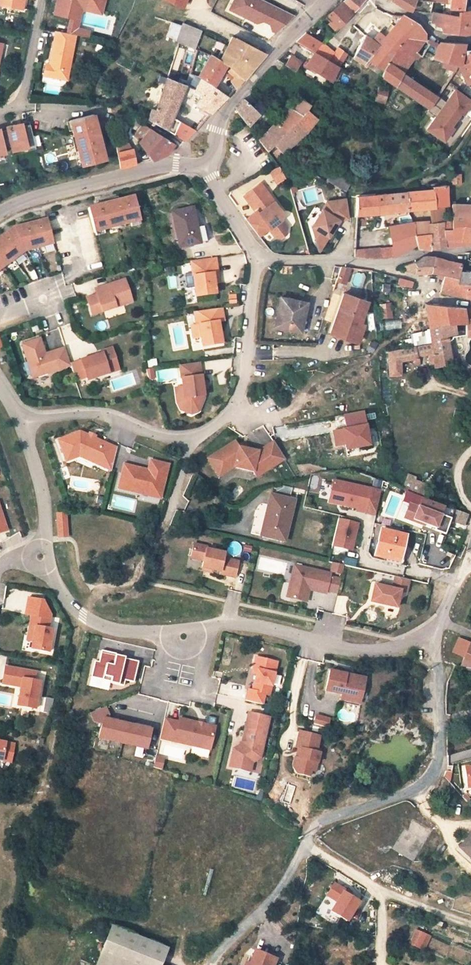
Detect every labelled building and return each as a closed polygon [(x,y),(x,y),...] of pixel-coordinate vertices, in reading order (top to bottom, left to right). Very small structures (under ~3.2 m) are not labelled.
[(2,5),(21,9),(23,0),(3,0),(2,5)] [(98,10),(101,0),(57,0),(54,13),(70,17),(71,17),(73,10),(81,12),(81,9),(82,6),(98,10)] [(98,10),(82,6),(81,9),(90,11),(101,13),(104,0),(101,0),(98,10)] [(229,9),(233,11),(238,2),(233,0),(229,9)] [(293,16),(262,0),(233,0),(238,2),(233,11),(256,22),(262,20),(263,18),(267,20),(271,30),(275,32),(293,16)] [(326,14),(332,20),(339,26),(363,0),(342,0),(326,14)] [(401,6),(410,10),(413,0),(392,0),(401,6)] [(435,23),(435,25),(436,25),(438,26),(440,26),(444,26),(443,31),(443,32),(464,34),(470,33),(470,10),(465,10),(461,11),(462,0),(445,0),(445,3),(448,3),(448,8),(450,9),(449,16),(433,13),(431,22),(432,22),(434,23),(435,23)] [(445,3),(434,2),(433,9),(444,10),(445,3)] [(81,12),(73,10),(71,17),(79,19),(81,12)] [(401,16),(386,34),(378,44),(391,55),(393,51),(402,41),(406,37),(424,39),(425,33),(418,25),(402,15),(401,16)] [(71,17),(70,17),(67,33),(75,34),(79,35),(80,29),(76,29),(79,19),(71,17)] [(332,20),(328,23),(335,30),(339,26),(332,20)] [(181,27),(171,23),(167,36),(177,39),(181,27)] [(182,25),(181,27),(177,39),(179,40),(195,47),(200,33),(201,32),(182,25)] [(386,34),(380,29),(371,40),(378,44),(386,34)] [(67,33),(56,31),(52,48),(50,61),(51,61),(50,64),(49,64),(47,75),(67,79),(75,34),(67,33)] [(231,39),(220,33),(218,39),(228,45),(231,39)] [(304,33),(296,42),(314,52),(322,44),(304,33)] [(365,35),(360,44),(353,58),(367,66),(370,62),(384,71),(391,55),(378,44),(371,40),(365,35)] [(228,45),(227,47),(221,61),(210,56),(198,76),(213,84),(225,66),(234,76),(230,81),(236,88),(247,75),(265,54),(232,37),(231,39),(228,45)] [(406,37),(402,41),(415,52),(424,39),(406,37)] [(393,51),(391,55),(384,71),(381,76),(428,108),(437,96),(402,73),(414,57),(417,53),(415,52),(402,41),(393,51)] [(440,42),(436,47),(434,54),(433,57),(444,61),(457,65),(460,62),(462,53),(464,43),(440,42)] [(436,47),(429,44),(425,50),(434,54),(436,47)] [(302,47),(299,54),(307,58),(310,51),(302,47)] [(457,65),(468,84),(470,82),(470,81),(470,51),(465,51),(465,53),(462,53),(460,62),(457,65)] [(338,66),(314,52),(305,65),(331,81),(332,78),(338,66)] [(300,61),(291,56),(285,64),(294,69),(300,61)] [(457,65),(444,61),(443,66),(454,70),(457,65)] [(343,68),(338,66),(332,78),(336,80),(343,68)] [(166,78),(165,83),(156,110),(152,122),(166,129),(186,141),(195,131),(172,117),(182,94),(185,84),(177,81),(172,79),(167,77),(166,78)] [(194,90),(202,96),(199,100),(196,107),(201,110),(199,112),(207,116),(214,110),(228,96),(201,78),(194,90)] [(387,90),(378,87),(375,100),(382,102),(384,102),(387,90)] [(437,96),(428,108),(426,112),(434,117),(425,129),(442,141),(451,129),(448,127),(459,112),(461,114),(470,102),(454,90),(445,102),(437,96)] [(309,105),(298,98),(291,107),(302,115),(306,109),(309,105)] [(243,99),(234,109),(247,126),(258,114),(243,99)] [(286,111),(283,114),(274,122),(285,132),(296,121),(306,131),(317,119),(306,109),(302,115),(291,107),(290,107),(286,111)] [(94,114),(70,120),(74,138),(75,138),(78,150),(77,150),(81,165),(105,159),(103,150),(100,151),(92,123),(96,122),(94,114)] [(285,132),(274,122),(258,140),(267,151),(273,145),(277,149),(273,153),(277,158),(306,131),(296,121),(285,132)] [(99,136),(96,122),(92,123),(100,151),(103,150),(101,144),(105,143),(103,135),(99,136)] [(6,127),(7,130),(10,143),(12,151),(20,149),(20,148),(27,147),(27,150),(35,148),(29,124),(15,127),(14,124),(10,126),(6,127)] [(139,138),(139,139),(147,150),(153,160),(166,154),(174,144),(147,128),(144,124),(135,135),(139,138)] [(5,152),(3,145),(10,143),(7,130),(0,132),(0,153),(5,152)] [(131,133),(115,139),(117,152),(130,149),(128,140),(132,138),(131,133)] [(130,149),(117,152),(120,168),(135,165),(131,149),(130,149)] [(279,166),(269,172),(276,185),(286,179),(279,166)] [(330,171),(325,180),(345,191),(350,182),(330,171)] [(460,174),(450,174),(450,185),(460,184),(460,174)] [(258,212),(247,220),(259,237),(268,229),(275,238),(280,238),(286,234),(286,228),(280,219),(281,219),(283,212),(261,183),(245,195),(255,209),(261,205),(265,209),(264,213),(261,216),(259,213),(258,212)] [(432,190),(405,192),(407,210),(430,208),(443,207),(447,207),(446,185),(431,186),(432,190)] [(404,192),(356,197),(356,215),(382,214),(407,210),(405,192),(404,192)] [(88,208),(94,233),(109,229),(109,228),(124,224),(124,225),(139,221),(133,197),(124,199),(125,202),(97,210),(96,206),(88,208)] [(96,206),(97,210),(125,202),(124,199),(118,200),(117,197),(109,199),(101,201),(103,204),(96,206)] [(326,203),(311,228),(316,245),(325,243),(338,221),(349,219),(346,200),(326,203)] [(451,205),(451,216),(452,226),(462,226),(460,246),(470,244),(470,205),(451,205)] [(431,221),(413,223),(414,237),(416,245),(417,248),(430,250),(460,246),(462,226),(452,226),(451,216),(444,217),(443,207),(430,208),(431,221)] [(192,209),(172,213),(178,244),(179,247),(205,242),(202,227),(196,228),(192,209)] [(172,213),(167,214),(173,245),(178,244),(172,213)] [(52,243),(47,223),(40,224),(39,221),(31,223),(38,247),(46,245),(52,243)] [(38,247),(31,223),(23,225),(24,229),(14,231),(24,248),(30,247),(30,250),(38,247)] [(413,223),(390,227),(393,248),(394,257),(416,245),(414,237),(413,223)] [(14,231),(7,237),(5,234),(0,238),(0,242),(13,259),(14,259),(21,254),(19,252),(24,248),(14,231)] [(0,242),(0,266),(1,267),(1,268),(9,263),(8,262),(13,259),(0,242)] [(316,245),(320,252),(325,243),(316,245)] [(393,248),(364,250),(363,258),(375,259),(394,257),(393,248)] [(364,250),(354,250),(354,257),(363,258),(364,250)] [(216,256),(191,260),(196,296),(216,293),(215,282),(213,273),(218,272),(216,256)] [(455,283),(458,271),(460,263),(426,256),(423,256),(422,257),(416,261),(414,262),(402,266),(402,271),(415,273),(417,266),(431,265),(429,272),(438,274),(443,275),(442,278),(440,292),(463,297),(470,296),(470,284),(455,283)] [(349,270),(340,267),(336,281),(344,284),(349,270)] [(458,271),(455,283),(470,284),(470,273),(458,271)] [(352,284),(361,287),(365,275),(356,272),(352,284)] [(87,299),(92,315),(132,302),(125,280),(108,285),(110,291),(97,295),(87,299)] [(382,292),(389,293),(390,285),(382,284),(382,292)] [(97,295),(110,291),(108,285),(95,289),(97,295)] [(228,293),(228,304),(236,304),(237,294),(228,293)] [(329,334),(347,340),(353,325),(355,325),(356,322),(364,301),(343,294),(329,334)] [(306,302),(281,297),(275,326),(297,330),(301,313),(304,314),(306,302)] [(382,319),(393,318),(392,303),(381,303),(382,319)] [(465,317),(463,308),(463,307),(425,304),(427,315),(429,327),(442,323),(445,323),(467,323),(466,336),(470,337),(470,318),(465,317)] [(223,320),(221,308),(194,312),(196,324),(198,323),(202,345),(221,343),(220,338),(220,332),(218,321),(223,320)] [(186,315),(189,325),(195,324),(192,313),(186,315)] [(357,343),(363,325),(356,322),(355,325),(353,325),(347,340),(357,343)] [(429,327),(429,330),(431,344),(433,357),(433,363),(434,366),(453,362),(453,359),(451,359),(448,342),(445,323),(442,323),(429,327)] [(445,323),(448,342),(450,341),(453,339),(453,337),(466,336),(467,323),(445,323)] [(422,332),(411,335),(412,343),(423,341),(422,332)] [(70,365),(65,348),(48,353),(49,355),(45,356),(44,354),(39,339),(22,344),(33,378),(70,365)] [(192,340),(193,350),(201,349),(200,339),(192,340)] [(433,357),(431,344),(389,352),(389,375),(400,374),(400,361),(413,358),(419,357),(427,355),(427,357),(433,357)] [(101,354),(70,365),(75,381),(86,377),(87,380),(108,373),(104,362),(115,358),(111,348),(101,351),(101,354)] [(104,362),(108,373),(118,369),(115,358),(104,362)] [(202,382),(199,362),(179,365),(182,386),(184,398),(181,405),(184,411),(192,415),(199,411),(204,395),(203,389),(202,382)] [(184,398),(182,386),(175,387),(177,402),(180,410),(184,411),(181,405),(184,398)] [(365,411),(345,414),(348,428),(334,430),(337,446),(346,444),(347,449),(371,444),(365,411)] [(94,463),(111,470),(116,448),(93,438),(91,439),(88,438),(89,436),(80,432),(58,440),(66,461),(79,456),(81,451),(96,458),(94,463)] [(234,441),(208,458),(219,476),(234,466),(253,471),(257,477),(284,459),(273,442),(257,452),(238,447),(234,441)] [(94,463),(96,458),(81,451),(79,456),(94,463)] [(139,493),(140,489),(161,494),(168,465),(150,460),(148,470),(147,471),(144,470),(144,469),(124,464),(118,488),(139,493)] [(423,492),(426,480),(407,475),(403,488),(423,492)] [(365,513),(370,489),(332,481),(328,503),(356,509),(356,511),(365,513)] [(139,493),(160,498),(161,494),(140,489),(139,493)] [(273,492),(272,496),(289,500),(290,496),(273,492)] [(266,515),(269,516),(268,519),(265,519),(261,536),(284,541),(294,501),(289,500),(272,496),(270,495),(266,515)] [(409,504),(404,518),(412,521),(413,519),(423,523),(435,527),(435,529),(445,533),(448,524),(450,519),(464,523),(467,513),(454,508),(454,509),(420,497),(417,507),(409,504)] [(66,512),(57,513),(58,528),(67,528),(66,512)] [(356,524),(337,519),(330,546),(349,551),(356,524)] [(67,528),(58,528),(58,536),(67,536),(67,528)] [(404,536),(381,530),(375,555),(399,561),(401,552),(405,553),(407,543),(403,542),(404,536)] [(207,546),(194,543),(190,557),(203,560),(201,567),(202,567),(212,569),(219,571),(219,573),(235,577),(238,562),(223,558),(224,553),(206,548),(207,546)] [(343,564),(355,566),(357,559),(345,556),(343,564)] [(200,568),(202,561),(191,559),(190,566),(200,568)] [(329,571),(342,574),(344,564),(331,561),(329,571)] [(290,598),(306,602),(309,589),(326,594),(326,590),(329,577),(330,574),(294,566),(291,580),(294,580),(290,598)] [(326,590),(337,593),(340,579),(329,577),(326,590)] [(406,593),(409,580),(395,577),(392,589),(374,585),(370,602),(396,608),(400,591),(406,593)] [(29,625),(35,626),(34,633),(31,648),(48,651),(52,629),(48,628),(49,619),(50,613),(44,600),(28,597),(25,614),(31,615),(29,625)] [(470,644),(458,639),(453,652),(464,657),(470,644)] [(470,644),(464,657),(460,668),(470,670),(470,644)] [(101,653),(99,662),(95,662),(91,678),(123,686),(124,680),(133,682),(138,662),(101,653)] [(269,694),(277,662),(256,657),(253,669),(257,670),(256,674),(252,690),(248,689),(246,700),(262,704),(265,693),(269,694)] [(35,672),(5,666),(2,683),(16,686),(16,682),(21,682),(20,687),(19,697),(23,697),(21,706),(35,709),(39,682),(34,681),(35,672)] [(346,674),(329,671),(325,690),(361,699),(364,682),(345,677),(346,674)] [(233,748),(229,766),(250,771),(252,762),(255,751),(262,752),(270,717),(248,712),(241,743),(240,748),(238,749),(233,748)] [(99,740),(147,750),(152,727),(104,716),(99,740)] [(178,722),(164,718),(160,738),(210,749),(215,726),(179,718),(178,722)] [(319,736),(298,731),(294,747),(300,749),(298,758),(294,757),(292,766),(295,772),(309,776),(310,770),(312,762),(317,763),(319,753),(315,752),(319,736)] [(255,751),(252,762),(261,757),(262,752),(255,751)] [(155,755),(153,767),(162,769),(164,757),(155,755)] [(408,831),(404,829),(392,848),(414,861),(432,831),(412,820),(408,831)] [(459,848),(470,859),(470,835),(459,848)] [(349,922),(361,901),(351,896),(352,894),(334,883),(326,897),(336,902),(330,912),(349,922)] [(111,926),(96,964),(160,964),(167,948),(111,926)] [(431,936),(416,929),(409,943),(425,951),(431,936)] [(275,960),(255,951),(249,964),(273,964),(275,960)]
